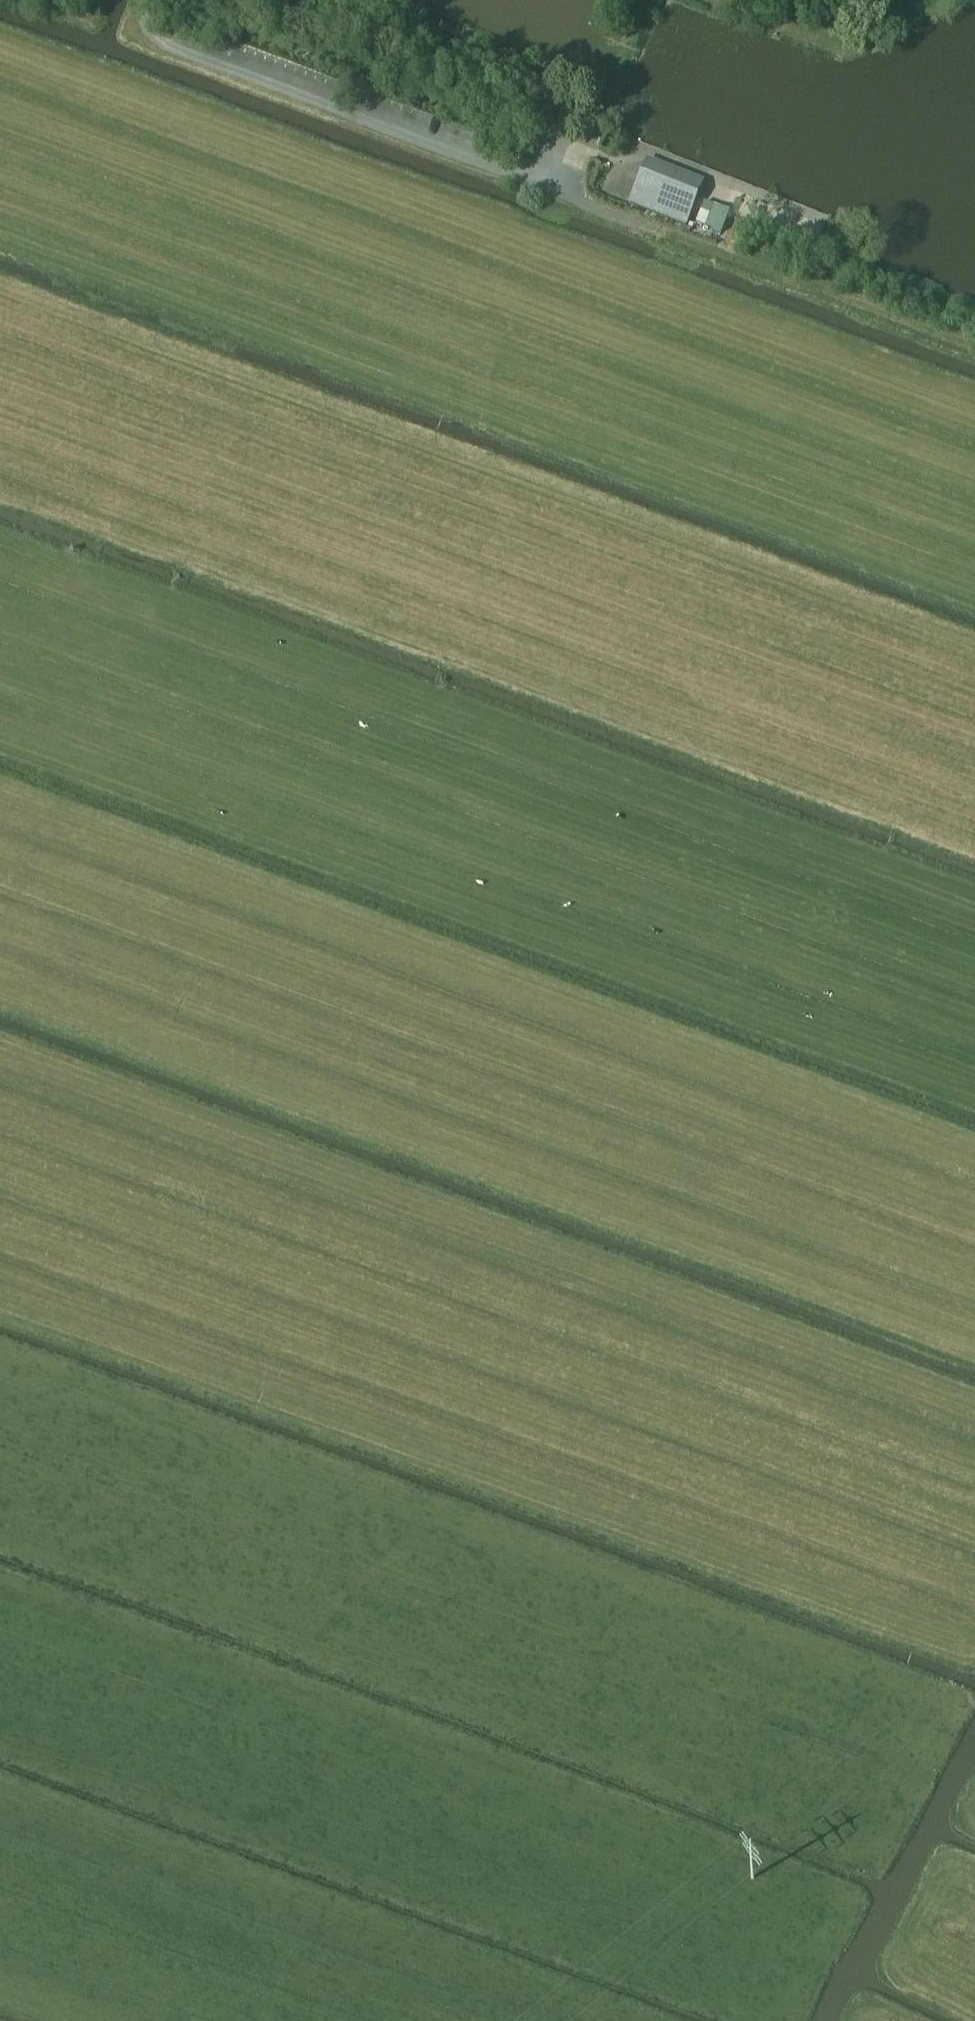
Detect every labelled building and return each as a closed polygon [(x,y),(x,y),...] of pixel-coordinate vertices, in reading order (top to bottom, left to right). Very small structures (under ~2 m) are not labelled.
[(630,205),(686,227),(702,188),(646,165),(630,205)] [(703,203),(698,226),(724,232),(729,208),(703,203)]
